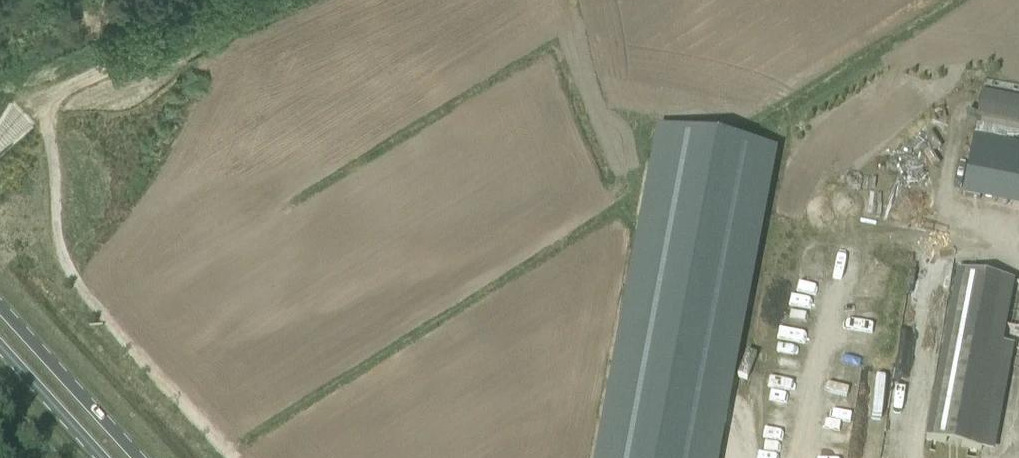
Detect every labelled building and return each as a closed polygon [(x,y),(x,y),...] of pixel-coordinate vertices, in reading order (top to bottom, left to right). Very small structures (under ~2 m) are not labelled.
[(984,82),(975,132),(1018,140),(1018,88),(984,82)] [(595,457),(717,457),(775,152),(657,129),(595,457)] [(957,272),(925,441),(981,451),(1013,282),(957,272)] [(1014,282),(1002,348),(1018,351),(1018,283),(1014,282)]
